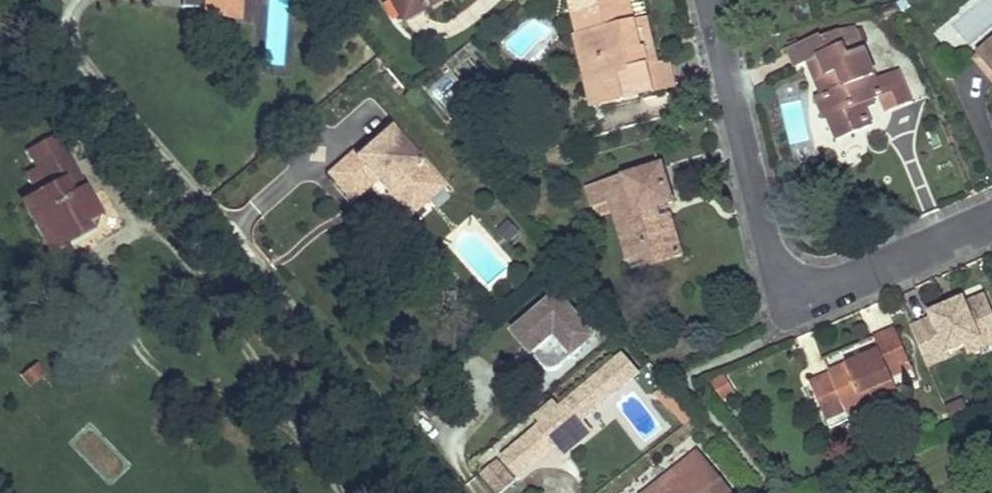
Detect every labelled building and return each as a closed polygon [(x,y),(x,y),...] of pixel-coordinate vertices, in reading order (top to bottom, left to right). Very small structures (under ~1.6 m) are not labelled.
[(179,10),(207,12),(208,0),(180,0),(179,10)] [(401,21),(439,0),(390,0),(401,21)] [(572,14),(579,12),(576,0),(569,0),(572,14)] [(601,104),(653,91),(643,50),(648,48),(643,28),(635,30),(632,22),(627,0),(576,0),(579,12),(572,14),(578,36),(584,35),(601,104)] [(645,19),(632,22),(635,30),(643,28),(648,48),(643,50),(653,91),(674,86),(668,62),(656,65),(645,19)] [(852,29),(836,33),(846,57),(862,51),(852,29)] [(818,37),(789,50),(796,68),(809,62),(817,82),(820,81),(825,95),(817,99),(826,120),(828,119),(841,113),(850,135),(871,127),(861,105),(881,96),(888,112),(910,103),(896,72),(876,80),(863,50),(862,51),(846,57),(836,33),(819,40),(818,37)] [(578,36),(574,37),(591,106),(601,104),(584,35),(578,36)] [(978,57),(991,73),(991,45),(978,57)] [(474,93),(465,101),(470,107),(480,99),(474,93)] [(480,99),(470,107),(474,111),(483,103),(480,99)] [(841,113),(828,119),(837,141),(850,135),(841,113)] [(445,186),(391,126),(356,157),(352,152),(327,174),(352,202),(381,177),(391,188),(386,192),(400,207),(406,201),(426,203),(445,186)] [(65,155),(38,169),(49,189),(38,195),(22,203),(47,251),(89,229),(86,223),(98,217),(65,155)] [(661,166),(605,183),(610,199),(628,258),(644,253),(666,246),(657,219),(654,208),(672,202),(661,166)] [(49,189),(38,169),(28,175),(38,195),(49,189)] [(386,192),(391,188),(381,177),(377,181),(386,192)] [(605,183),(586,189),(590,204),(610,199),(605,183)] [(410,218),(426,203),(406,201),(400,207),(410,218)] [(666,246),(644,253),(647,265),(680,255),(668,216),(657,219),(666,246)] [(557,294),(557,295),(519,327),(538,349),(530,355),(542,369),(543,370),(544,371),(545,371),(547,372),(548,372),(550,372),(551,372),(553,372),(554,372),(555,371),(557,370),(558,370),(581,350),(575,343),(589,331),(557,294)] [(991,333),(991,314),(984,295),(964,304),(962,300),(929,314),(930,319),(909,328),(927,368),(949,358),(947,353),(965,345),(991,333)] [(538,349),(519,327),(512,333),(530,355),(538,349)] [(905,357),(894,330),(880,336),(892,363),(905,357)] [(595,338),(589,331),(575,343),(581,350),(595,338)] [(965,345),(968,354),(991,344),(991,333),(965,345)] [(880,336),(873,339),(879,352),(879,353),(890,378),(911,369),(905,357),(892,363),(880,336)] [(879,353),(879,352),(808,383),(822,415),(843,406),(846,414),(896,391),(890,378),(879,353)] [(624,373),(614,360),(559,408),(556,405),(536,419),(560,450),(579,436),(568,421),(624,373)] [(962,401),(944,408),(951,424),(969,417),(962,401)] [(843,406),(822,415),(826,422),(846,414),(843,406)] [(646,492),(732,492),(697,451),(646,492)]
